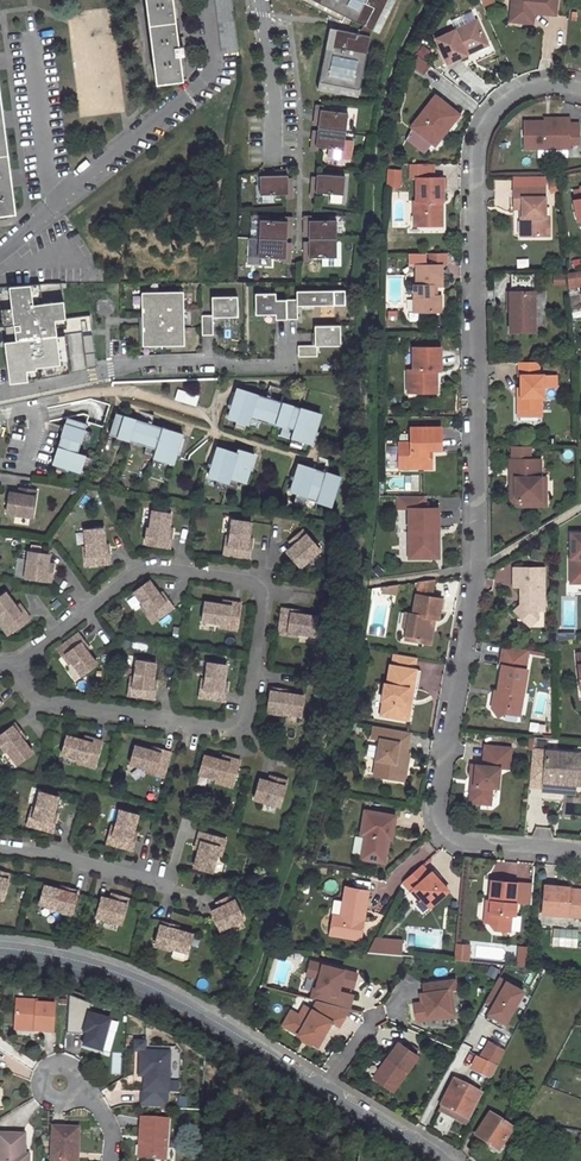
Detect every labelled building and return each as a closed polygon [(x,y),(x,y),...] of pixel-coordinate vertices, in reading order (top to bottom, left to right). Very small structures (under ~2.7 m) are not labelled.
[(147,8),(159,6),(158,0),(146,0),(147,8)] [(180,55),(185,55),(184,47),(184,45),(179,45),(178,38),(173,0),(158,0),(159,6),(147,8),(153,50),(164,49),(166,66),(155,67),(157,84),(184,80),(180,55)] [(364,25),(359,33),(330,27),(318,88),(358,96),(369,36),(373,29),(379,32),(395,0),(315,0),(364,25)] [(558,0),(513,0),(512,10),(524,11),(523,21),(534,23),(535,12),(557,14),(558,0)] [(524,11),(512,10),(511,21),(523,21),(524,11)] [(466,51),(488,41),(478,20),(438,39),(449,64),(468,55),(466,51)] [(468,55),(490,45),(488,41),(466,51),(468,55)] [(164,49),(153,50),(155,67),(166,66),(164,49)] [(416,68),(425,73),(431,63),(421,58),(416,68)] [(457,111),(436,95),(412,125),(433,142),(457,111)] [(324,105),(317,104),(314,123),(319,124),(318,132),(313,131),(311,149),(318,150),(319,146),(344,149),(348,112),(323,109),(324,105)] [(561,119),(526,119),(526,146),(571,146),(571,142),(580,142),(580,121),(571,121),(571,116),(561,116),(561,119)] [(412,125),(405,134),(426,151),(433,142),(412,125)] [(11,171),(6,129),(0,130),(0,173),(11,171)] [(419,225),(442,225),(442,209),(439,209),(439,201),(442,201),(443,201),(443,177),(433,177),(433,163),(412,163),(412,177),(417,176),(416,200),(414,200),(414,213),(419,213),(419,225)] [(390,184),(402,184),(402,169),(390,169),(390,184)] [(0,173),(0,177),(2,189),(13,188),(11,171),(0,173)] [(317,177),(313,177),(311,195),(318,196),(319,192),(344,194),(345,175),(318,173),(317,177)] [(288,174),(260,175),(261,194),(286,193),(286,197),(293,197),(293,178),(288,179),(288,174)] [(17,213),(13,188),(2,189),(0,177),(0,215),(17,213)] [(550,191),(558,192),(560,181),(552,180),(550,191)] [(548,185),(516,186),(516,206),(524,206),(525,206),(525,215),(529,215),(529,233),(552,233),(552,214),(548,214),(548,185)] [(285,220),(260,219),(260,256),(284,257),(284,261),(291,261),(292,243),(287,243),(287,235),(292,235),(293,217),(286,216),(285,220)] [(312,216),(304,216),(305,234),(310,234),(310,242),(304,242),(305,260),(312,260),(312,257),(337,257),(337,219),(312,219),(312,216)] [(441,284),(441,264),(416,264),(416,284),(413,284),(414,296),(418,296),(418,311),(441,311),(440,294),(436,295),(433,295),(432,284),(436,285),(441,284)] [(577,270),(569,271),(571,286),(580,285),(577,270)] [(50,294),(64,292),(62,282),(48,285),(50,294)] [(41,284),(9,287),(12,307),(1,309),(3,327),(6,327),(8,341),(5,341),(10,383),(19,382),(28,380),(27,370),(37,369),(37,367),(41,366),(42,377),(70,372),(65,334),(82,332),(87,368),(97,366),(93,334),(84,335),(83,331),(92,330),(91,315),(66,318),(64,300),(43,303),(41,284)] [(202,315),(202,334),(213,334),(213,316),(238,316),(237,296),(219,296),(219,288),(211,289),(211,307),(212,307),(213,315),(202,315)] [(536,289),(511,290),(511,330),(536,330),(536,289)] [(276,293),(255,293),(256,314),(275,314),(275,319),(297,319),(297,305),(334,305),(333,290),(296,290),(296,298),(275,299),(276,293)] [(184,291),(142,292),(143,346),(185,345),(184,291)] [(315,345),(298,345),(298,357),(317,356),(317,345),(340,345),(340,325),(314,326),(315,345)] [(114,355),(129,355),(128,339),(113,340),(114,355)] [(441,346),(413,347),(414,369),(408,369),(408,382),(414,382),(416,384),(416,392),(437,391),(437,374),(435,375),(435,370),(437,370),(441,369),(441,346)] [(540,360),(520,361),(520,374),(522,374),(522,387),(522,395),(519,396),(519,415),(536,415),(537,411),(539,409),(542,409),(542,396),(544,396),(544,385),(558,385),(558,373),(540,374),(540,360)] [(179,387),(175,398),(198,405),(201,394),(179,387)] [(312,442),(321,412),(238,387),(229,416),(239,419),(249,423),(251,416),(260,419),(277,424),(277,422),(294,428),(292,436),(303,439),(312,442)] [(174,463),(184,432),(117,412),(110,434),(157,448),(154,457),(165,460),(174,463)] [(249,423),(239,419),(236,428),(247,431),(249,424),(257,427),(260,419),(251,416),(249,423)] [(87,423),(68,417),(54,463),(81,472),(83,465),(86,455),(79,453),(87,423)] [(442,426),(412,426),(411,441),(399,441),(399,456),(403,456),(403,466),(428,467),(428,448),(432,448),(441,448),(442,426)] [(93,432),(85,430),(83,439),(90,441),(93,432)] [(303,439),(292,436),(290,444),(300,448),(303,439)] [(147,445),(145,454),(154,457),(157,448),(147,445)] [(219,446),(210,475),(230,481),(232,476),(246,480),(246,481),(255,453),(239,448),(238,451),(219,446)] [(91,467),(94,457),(86,455),(83,465),(91,467)] [(165,460),(154,457),(152,466),(163,469),(165,460)] [(542,477),(542,459),(511,459),(511,477),(516,477),(516,496),(520,501),(542,500),(542,477)] [(341,474),(300,462),(291,489),(292,490),(307,494),(306,496),(307,496),(332,504),(341,474)] [(246,480),(232,476),(230,481),(229,484),(238,486),(239,482),(245,484),(246,480)] [(516,496),(516,477),(511,477),(511,498),(518,506),(547,506),(547,477),(542,477),(542,500),(520,501),(516,496)] [(39,489),(29,488),(29,494),(19,493),(19,497),(10,496),(8,512),(35,516),(39,489)] [(307,494),(292,490),(291,493),(297,495),(296,498),(305,501),(306,496),(307,494)] [(409,495),(398,495),(398,509),(409,508),(409,495)] [(425,495),(409,495),(409,508),(409,557),(431,557),(431,547),(439,547),(439,536),(436,536),(436,529),(439,529),(438,507),(425,507),(425,495)] [(307,496),(305,503),(316,507),(317,503),(331,507),(332,504),(307,496)] [(171,512),(152,509),(150,528),(148,542),(148,544),(170,547),(171,538),(167,537),(169,528),(171,512)] [(251,520),(232,517),(230,535),(227,553),(250,557),(251,548),(247,547),(248,538),(251,520)] [(105,527),(86,528),(87,546),(89,564),(111,563),(111,553),(107,554),(106,545),(105,527)] [(318,548),(300,528),(293,534),(297,539),(290,545),(293,548),(286,553),(297,566),(318,548)] [(573,533),(573,557),(572,557),(572,582),(580,582),(580,533),(573,533)] [(297,539),(293,534),(286,540),(290,545),(297,539)] [(46,553),(29,551),(26,578),(53,582),(54,573),(48,572),(49,563),(45,562),(46,553)] [(545,566),(515,566),(515,585),(522,585),(522,602),(515,609),(524,618),(538,618),(539,609),(545,609),(545,566)] [(149,581),(134,591),(144,606),(155,621),(174,607),(168,600),(165,602),(159,595),(149,581)] [(382,585),(383,594),(400,593),(399,584),(382,585)] [(421,594),(417,593),(414,614),(411,613),(409,628),(407,634),(417,636),(421,640),(432,643),(434,630),(431,625),(430,625),(430,621),(435,622),(436,618),(439,618),(443,598),(433,596),(433,585),(421,585),(421,594)] [(0,596),(0,617),(0,618),(11,633),(30,619),(24,611),(21,614),(15,607),(5,592),(0,596)] [(163,592),(159,595),(165,602),(168,600),(163,592)] [(221,604),(203,601),(200,620),(218,623),(236,625),(239,602),(230,601),(230,605),(221,604)] [(19,604),(15,607),(21,614),(24,611),(19,604)] [(144,606),(141,608),(152,623),(155,621),(144,606)] [(291,608),(281,607),(278,630),(296,632),(314,635),(317,617),(299,614),(290,613),(291,608)] [(0,618),(0,624),(8,635),(11,633),(0,618)] [(78,633),(59,646),(70,661),(81,675),(96,664),(85,650),(80,642),(83,640),(78,633)] [(89,647),(83,640),(80,642),(85,650),(89,647)] [(530,649),(505,645),(502,665),(504,665),(500,686),(500,690),(505,691),(504,697),(499,696),(495,698),(494,708),(499,709),(503,714),(512,708),(512,706),(523,708),(529,668),(527,668),(530,649)] [(59,646),(56,648),(67,663),(70,661),(59,646)] [(418,657),(396,654),(394,665),(392,665),(389,684),(387,683),(384,700),(385,700),(383,715),(395,717),(395,714),(405,716),(409,692),(414,693),(414,689),(418,670),(416,669),(418,657)] [(154,663),(135,660),(133,678),(130,696),(153,699),(154,690),(150,690),(151,681),(154,663)] [(225,664),(207,661),(204,679),(201,697),(224,701),(225,691),(221,691),(223,682),(225,664)] [(278,687),(269,686),(266,708),(267,709),(281,711),(300,714),(303,695),(287,693),(278,692),(278,687)] [(500,686),(497,691),(495,698),(499,696),(504,697),(505,691),(500,690),(500,686)] [(395,717),(409,719),(414,693),(409,692),(405,716),(395,714),(395,717)] [(503,714),(522,714),(523,708),(512,706),(512,708),(503,714)] [(494,708),(500,717),(503,714),(499,709),(494,708)] [(0,735),(0,742),(6,750),(18,765),(32,754),(23,741),(17,734),(21,731),(15,724),(0,735)] [(383,726),(375,725),(373,737),(381,739),(383,726)] [(411,731),(383,726),(381,739),(376,775),(404,779),(408,752),(411,731)] [(26,739),(21,731),(17,734),(23,741),(26,739)] [(82,741),(65,736),(60,754),(77,759),(95,764),(101,742),(92,740),(91,744),(82,741)] [(150,750),(133,745),(128,764),(145,768),(163,773),(169,752),(160,749),(159,753),(150,750)] [(512,748),(488,746),(487,765),(473,764),(472,775),(474,775),(472,803),(483,803),(483,800),(493,801),(494,787),(500,787),(502,767),(511,768),(512,748)] [(534,749),(531,785),(545,786),(546,781),(577,784),(580,784),(580,753),(534,749)] [(219,761),(202,756),(197,774),(214,779),(232,784),(238,762),(229,759),(228,763),(219,761)] [(95,764),(77,759),(76,763),(94,768),(95,764)] [(163,773),(145,768),(144,773),(161,777),(163,773)] [(277,778),(268,775),(266,781),(275,784),(277,778)] [(286,780),(277,778),(275,784),(266,781),(265,785),(256,783),(252,799),(278,806),(286,780)] [(232,784),(214,779),(213,783),(231,788),(232,784)] [(577,784),(546,781),(545,786),(545,790),(576,793),(577,784)] [(58,797),(41,792),(36,809),(31,827),(53,833),(55,824),(51,823),(54,815),(58,797)] [(36,809),(32,808),(27,826),(31,827),(36,809)] [(139,815),(121,810),(116,827),(111,845),(133,851),(136,843),(132,841),(134,832),(139,815)] [(397,815),(367,810),(363,834),(367,834),(363,859),(383,862),(385,850),(389,851),(391,837),(388,837),(389,833),(394,833),(397,815)] [(116,827),(112,826),(107,844),(111,845),(116,827)] [(223,839),(201,833),(199,841),(203,842),(200,851),(195,868),(213,874),(218,856),(223,839)] [(227,840),(223,839),(218,856),(222,858),(227,840)] [(432,871),(424,862),(405,878),(413,887),(416,885),(424,895),(432,903),(450,888),(434,869),(432,871)] [(1,871),(0,874),(0,899),(3,900),(10,873),(1,871)] [(516,882),(491,880),(490,901),(491,901),(490,922),(495,929),(510,931),(510,930),(520,930),(522,915),(515,914),(516,902),(515,902),(516,882)] [(545,884),(543,912),(580,916),(580,891),(570,890),(570,886),(545,884)] [(369,889),(346,885),(341,914),(333,913),(330,932),(356,937),(359,918),(364,919),(369,889)] [(416,885),(413,887),(421,897),(424,895),(416,885)] [(78,893),(70,890),(68,894),(60,892),(44,887),(39,905),(57,910),(71,914),(72,914),(78,893)] [(120,898),(111,895),(110,901),(119,904),(120,898)] [(232,895),(224,899),(227,904),(218,909),(220,912),(212,916),(220,931),(244,919),(232,895)] [(129,900),(120,898),(119,904),(110,901),(108,905),(100,903),(96,919),(122,926),(129,900)] [(224,899),(216,903),(218,909),(227,904),(224,899)] [(171,922),(162,919),(155,941),(157,942),(170,946),(189,951),(194,933),(178,929),(169,926),(171,922)] [(402,940),(369,937),(367,952),(400,955),(402,940)] [(471,961),(472,944),(457,943),(456,960),(471,961)] [(519,945),(519,965),(529,965),(529,945),(519,945)] [(319,999),(349,1007),(353,993),(339,989),(341,983),(353,986),(357,972),(311,959),(306,973),(318,976),(315,986),(315,987),(322,989),(319,999)] [(497,977),(490,989),(513,1002),(519,990),(497,977)] [(456,988),(455,979),(423,984),(424,993),(425,1001),(422,1002),(414,1003),(416,1019),(419,1020),(426,1019),(428,1017),(428,1015),(450,1012),(447,990),(451,989),(456,988)] [(310,997),(319,999),(322,989),(315,987),(315,986),(313,986),(310,997)] [(454,1015),(451,989),(447,990),(450,1012),(428,1015),(428,1017),(426,1019),(454,1015)] [(16,1024),(34,1025),(33,1030),(53,1032),(55,1004),(37,1003),(37,1000),(17,999),(16,1024)] [(349,1007),(319,999),(314,1009),(308,1018),(304,1016),(296,1011),(288,1026),(302,1035),(313,1041),(318,1044),(333,1021),(339,1024),(349,1007)] [(308,1018),(314,1009),(310,1006),(304,1016),(308,1018)] [(288,1026),(296,1011),(292,1009),(284,1023),(288,1026)] [(302,1035),(301,1038),(311,1044),(313,1041),(302,1035)] [(139,1049),(145,1049),(146,1040),(135,1039),(135,1049),(139,1049)] [(417,1055),(398,1041),(387,1057),(389,1059),(375,1079),(392,1091),(417,1055)] [(145,1049),(144,1075),(143,1089),(141,1089),(141,1101),(166,1103),(167,1091),(168,1092),(170,1051),(145,1049)] [(476,1054),(472,1062),(494,1072),(498,1064),(476,1054)] [(389,1059),(387,1057),(373,1077),(375,1079),(389,1059)] [(453,1080),(440,1104),(468,1119),(481,1095),(453,1080)] [(440,1104),(438,1109),(466,1124),(468,1119),(440,1104)] [(489,1114),(475,1135),(498,1150),(511,1129),(489,1114)] [(140,1117),(139,1136),(144,1136),(143,1156),(164,1158),(166,1119),(140,1117)] [(52,1160),(73,1160),(73,1154),(78,1153),(78,1130),(52,1129),(52,1160)] [(24,1134),(0,1134),(0,1160),(24,1160),(24,1155),(24,1134)]
